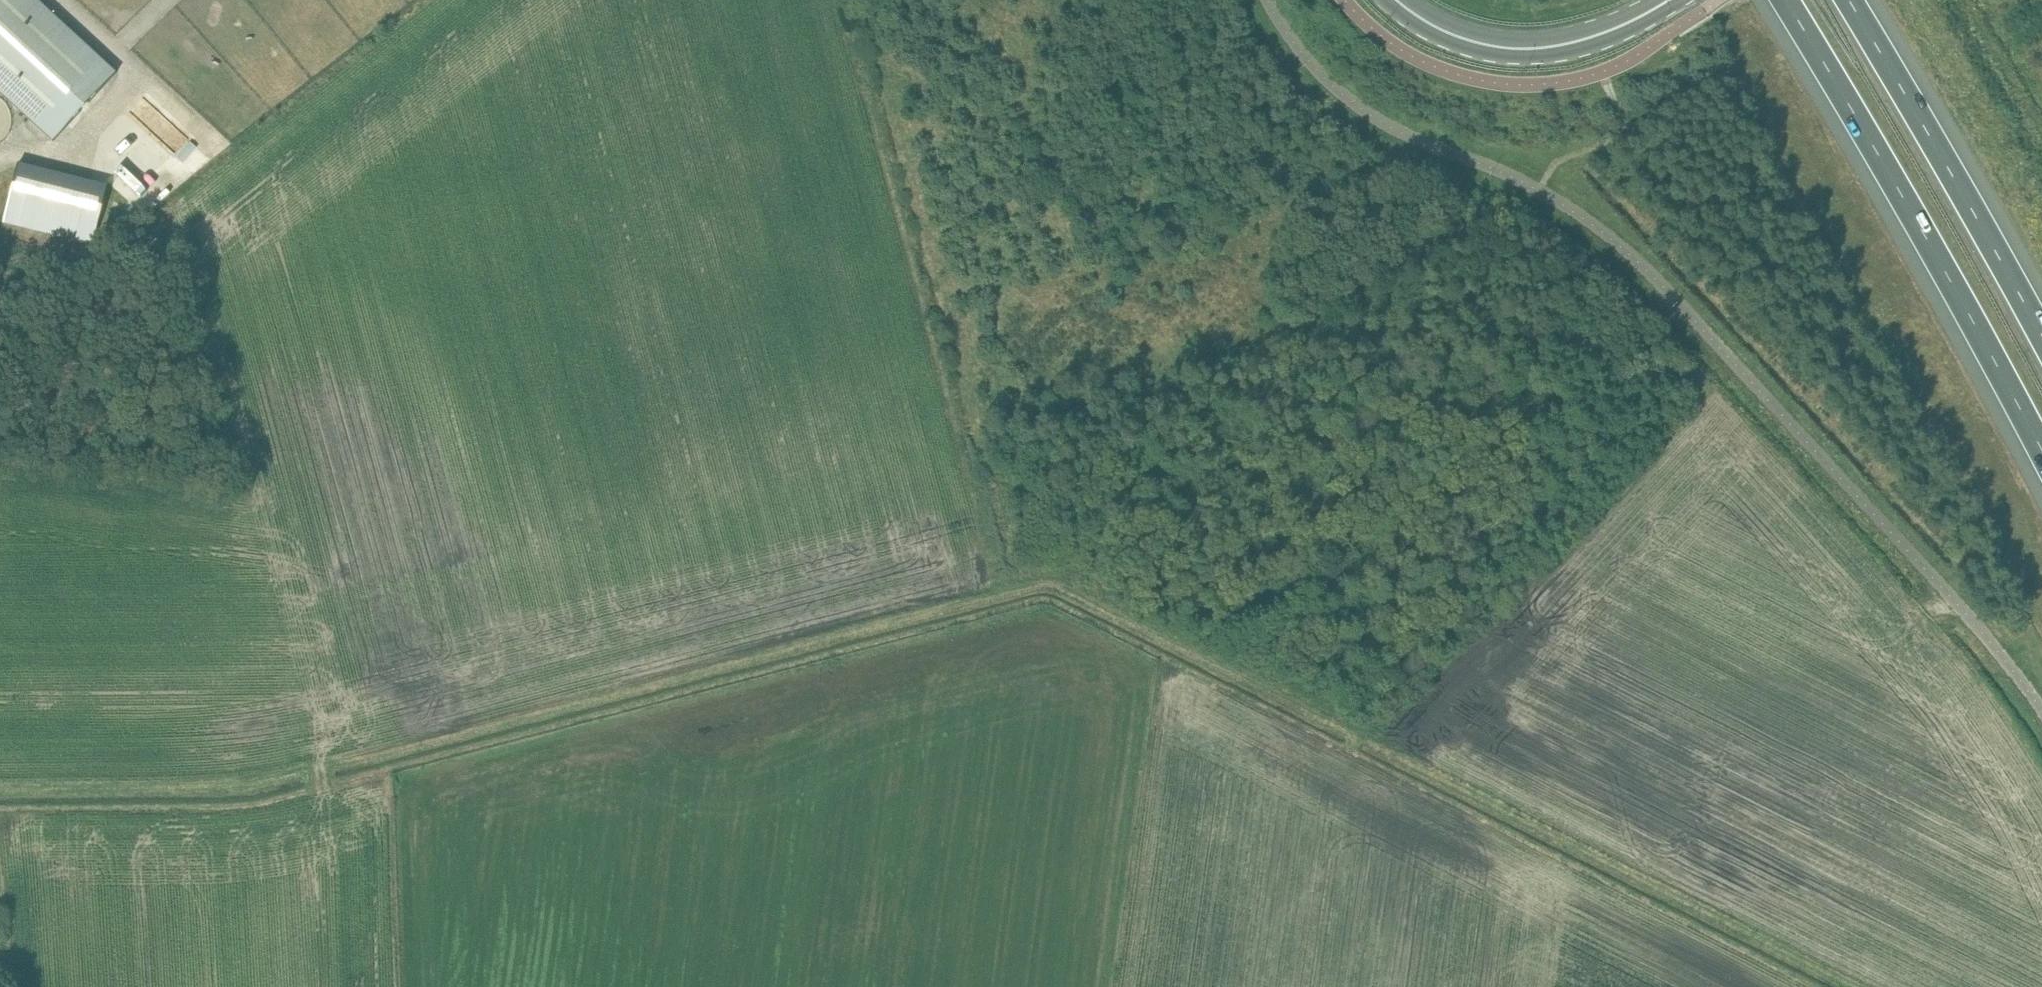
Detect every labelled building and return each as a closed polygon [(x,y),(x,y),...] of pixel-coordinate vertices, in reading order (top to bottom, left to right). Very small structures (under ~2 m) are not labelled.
[(53,141),(116,73),(37,0),(0,0),(0,92),(53,141)] [(165,154),(197,119),(153,78),(121,114),(165,154)] [(18,163),(3,222),(93,244),(108,186),(18,163)]
